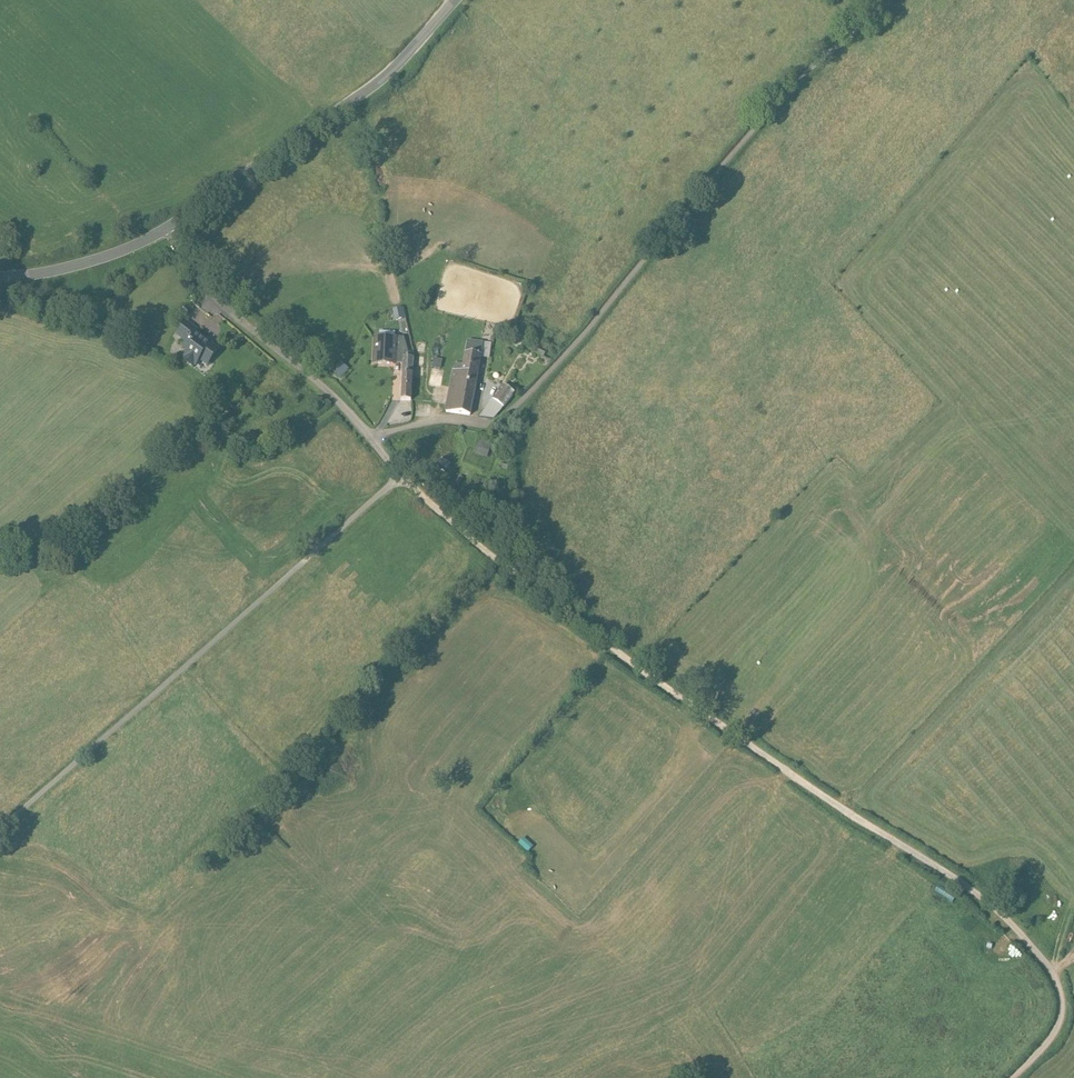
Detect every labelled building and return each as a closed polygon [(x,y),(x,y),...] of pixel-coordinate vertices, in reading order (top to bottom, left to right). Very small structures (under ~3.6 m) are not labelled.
[(404,307),(394,309),(396,319),(406,317),(404,307)] [(198,332),(186,324),(177,336),(187,344),(188,344),(195,334),(196,335),(198,332)] [(196,335),(195,334),(188,344),(187,344),(184,349),(189,353),(185,359),(195,367),(200,361),(208,366),(218,351),(196,335)] [(414,354),(407,354),(403,340),(375,339),(374,364),(390,365),(390,359),(403,359),(402,388),(412,389),(414,354)] [(482,345),(468,343),(464,366),(455,365),(454,373),(462,374),(476,376),(480,358),(482,345)] [(491,346),(482,345),(480,358),(488,359),(491,346)] [(441,368),(443,360),(435,358),(434,366),(441,368)] [(334,371),(341,378),(350,369),(342,362),(334,371)] [(462,374),(454,373),(446,413),(455,414),(462,374)] [(476,376),(462,374),(455,414),(470,417),(476,376)] [(503,387),(493,401),(503,409),(514,394),(503,387)] [(412,389),(402,388),(401,402),(411,402),(412,389)] [(242,396),(233,405),(238,409),(246,400),(242,396)] [(503,409),(493,401),(479,418),(480,418),(493,420),(503,409)] [(492,449),(476,444),(472,454),(489,459),(492,449)]
